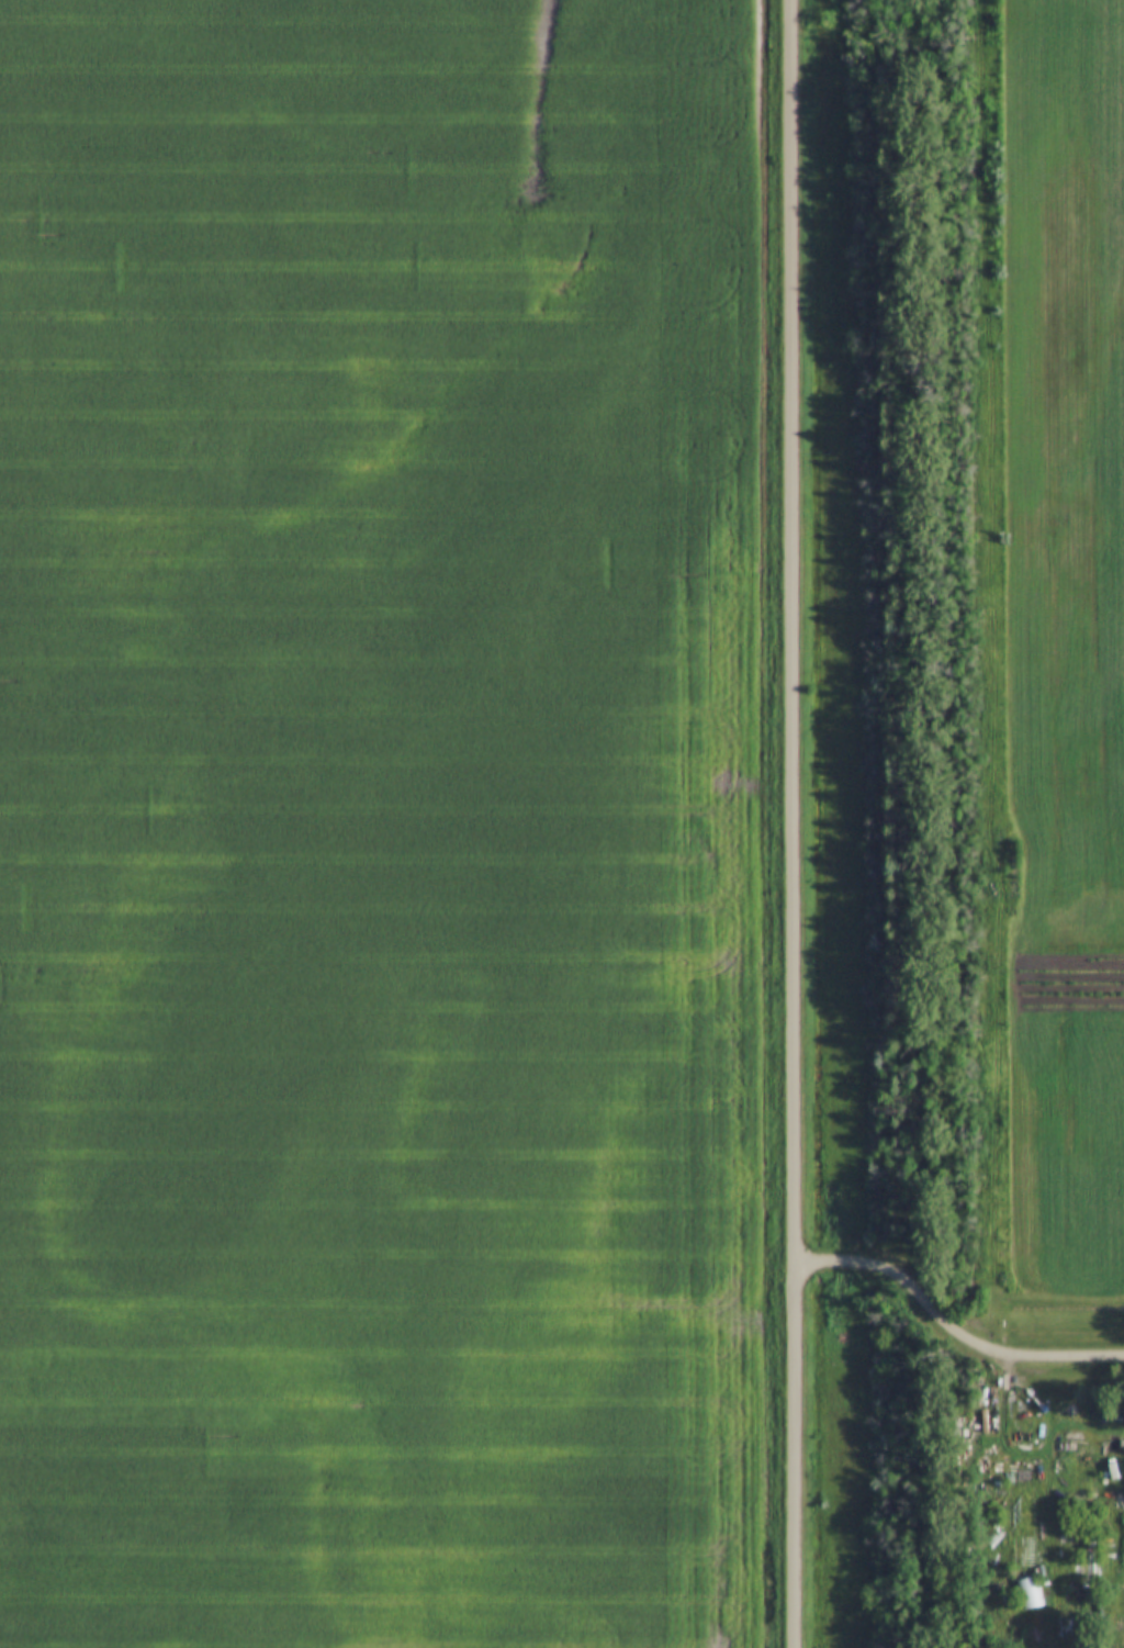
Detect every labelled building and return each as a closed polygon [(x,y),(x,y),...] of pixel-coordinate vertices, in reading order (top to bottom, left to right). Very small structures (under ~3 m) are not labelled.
[(1019,1612),(1042,1608),(1037,1578),(1014,1581),(1019,1612)]
